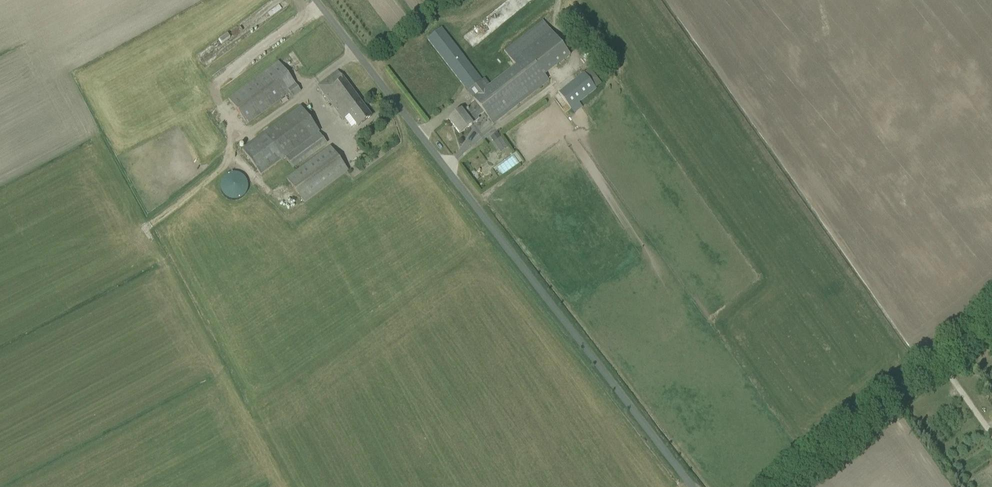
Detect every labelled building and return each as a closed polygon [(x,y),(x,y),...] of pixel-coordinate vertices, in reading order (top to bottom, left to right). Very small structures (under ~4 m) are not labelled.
[(279,62),(228,99),(247,124),(290,93),(293,97),(301,91),(279,62)] [(590,68),(584,73),(594,86),(595,88),(602,83),(590,68)] [(337,71),(317,87),(343,120),(349,115),(358,126),(372,116),(337,71)] [(584,73),(582,71),(557,90),(569,105),(594,86),(584,73)] [(461,110),(448,120),(460,134),(472,125),(479,119),(475,114),(481,109),(475,102),(462,112),(461,110)] [(327,144),(300,106),(242,150),(261,176),(286,157),(294,169),(327,144)] [(500,152),(508,147),(501,136),(493,142),(500,152)] [(304,204),(348,171),(330,147),(286,179),(304,204)] [(251,185),(252,182),(252,179),(251,176),(250,174),(248,171),(245,169),(243,167),(240,166),(236,166),(233,166),(230,167),(227,168),(225,170),(222,173),(221,175),(220,179),(220,182),(220,185),(221,188),(222,190),(224,193),(226,195),(229,197),(231,197),(235,198),(238,198),(241,197),(244,196),(247,193),(249,191),(250,189),(251,185)]
